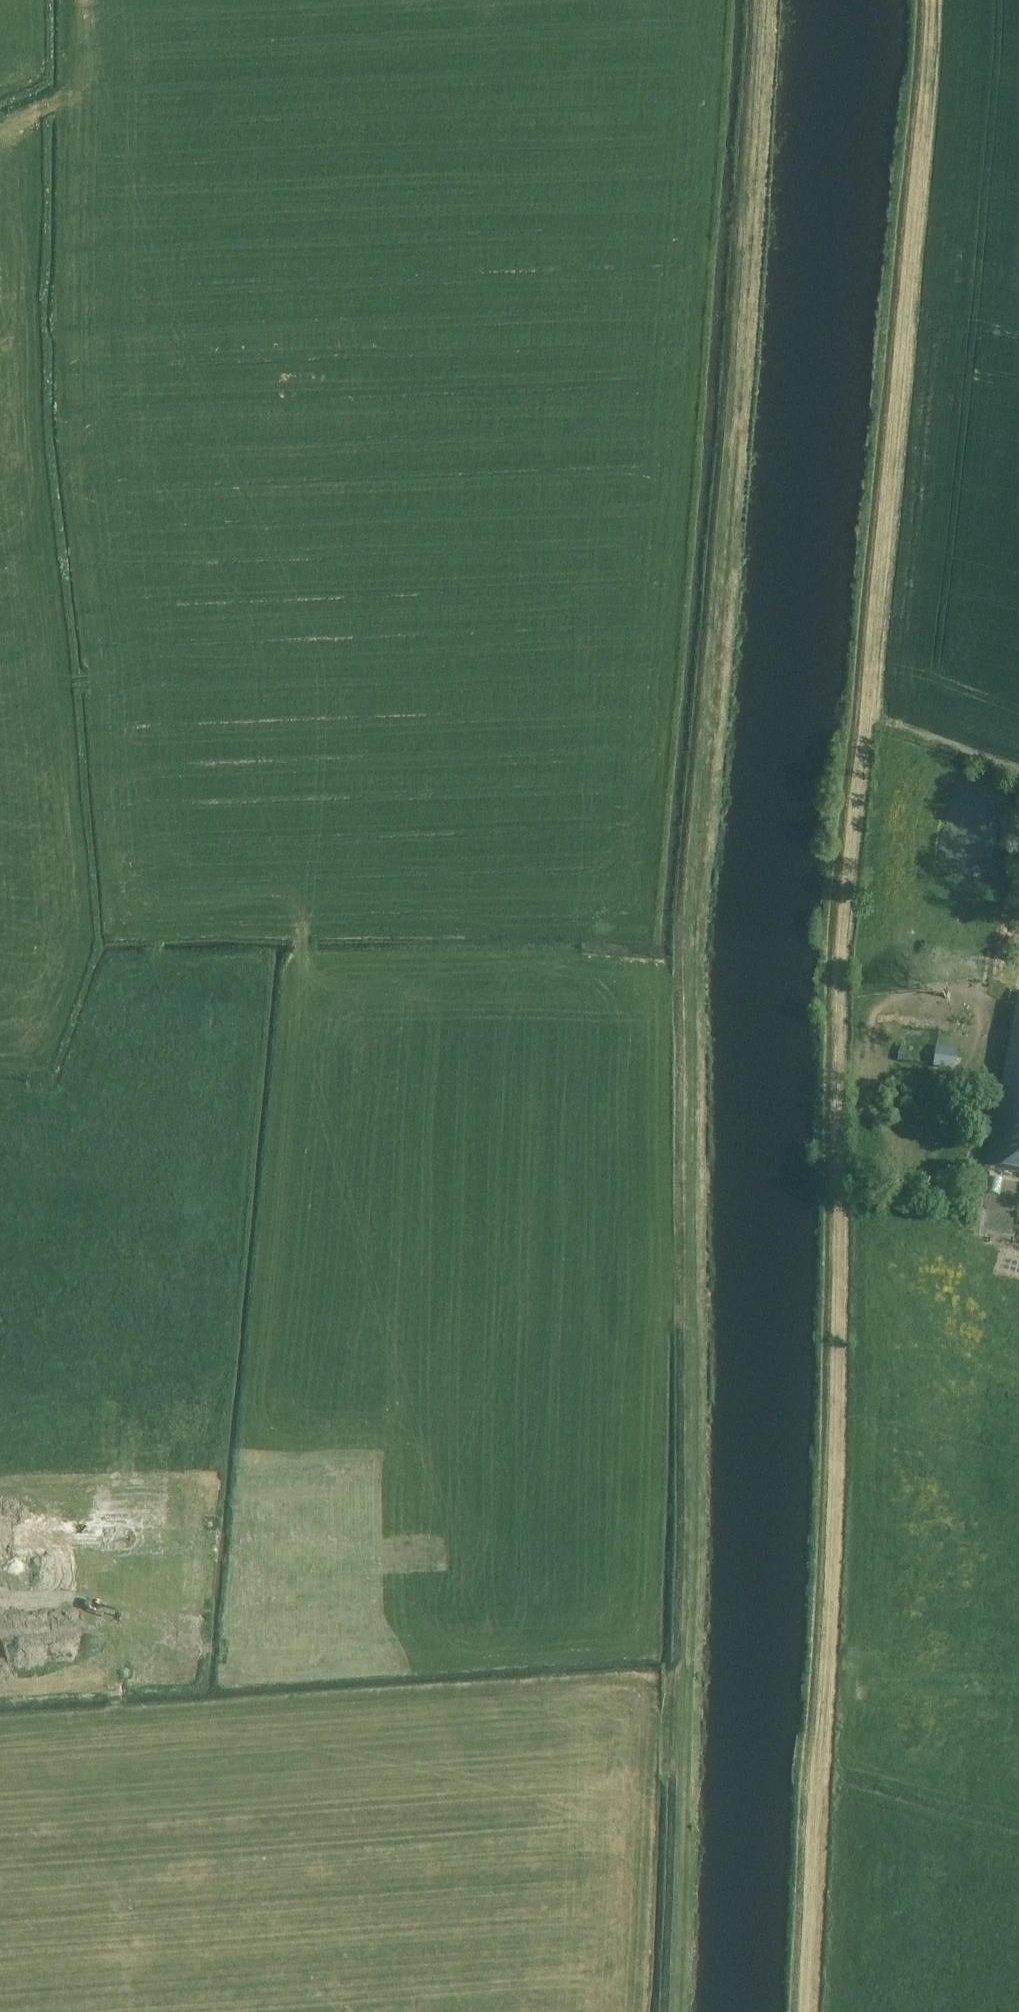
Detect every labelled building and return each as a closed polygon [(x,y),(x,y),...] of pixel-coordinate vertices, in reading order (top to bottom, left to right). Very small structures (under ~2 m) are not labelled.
[(985,1168),(1018,1175),(1018,1006),(985,1168)] [(937,1048),(934,1067),(955,1071),(958,1051),(937,1048)]
